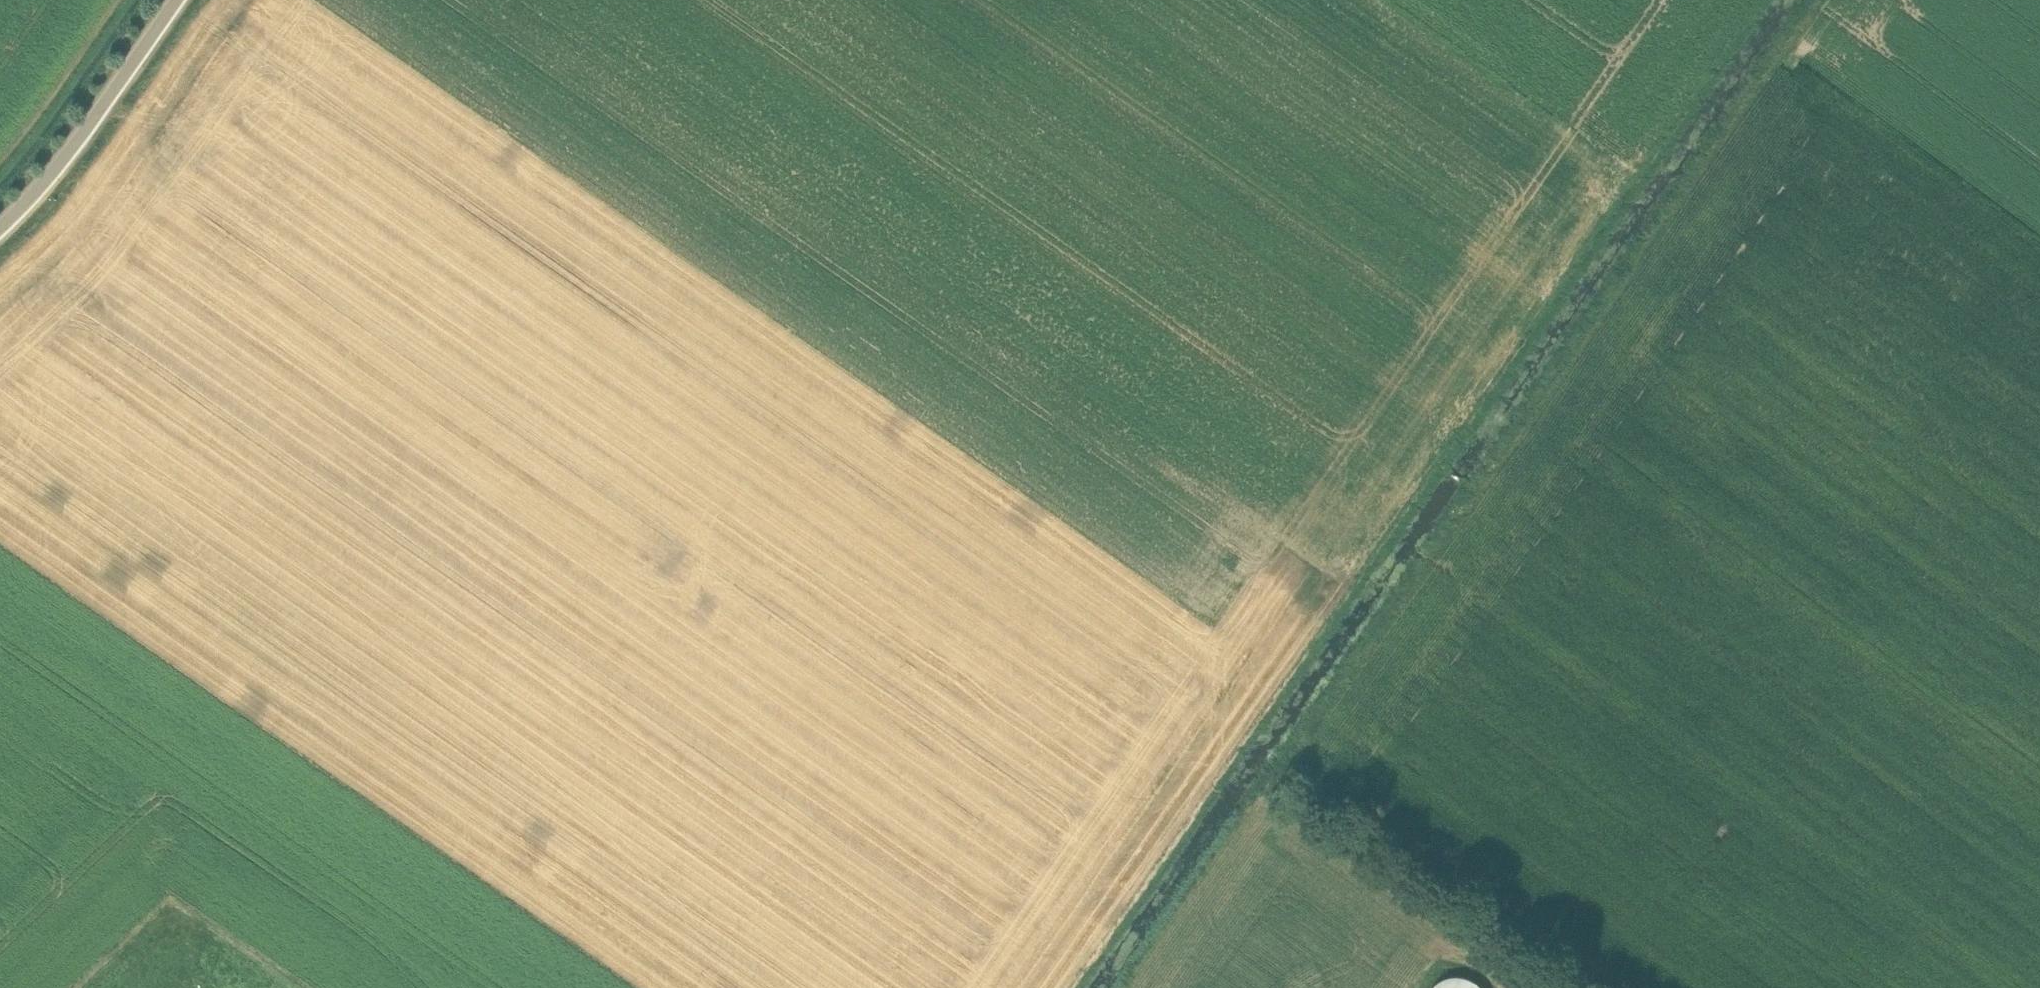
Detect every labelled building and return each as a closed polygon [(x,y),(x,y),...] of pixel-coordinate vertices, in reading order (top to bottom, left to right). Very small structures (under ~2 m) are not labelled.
[(1446,977),(1437,982),(1432,987),(1484,987),(1481,984),(1473,978),(1464,975),(1455,975),(1446,977)]
